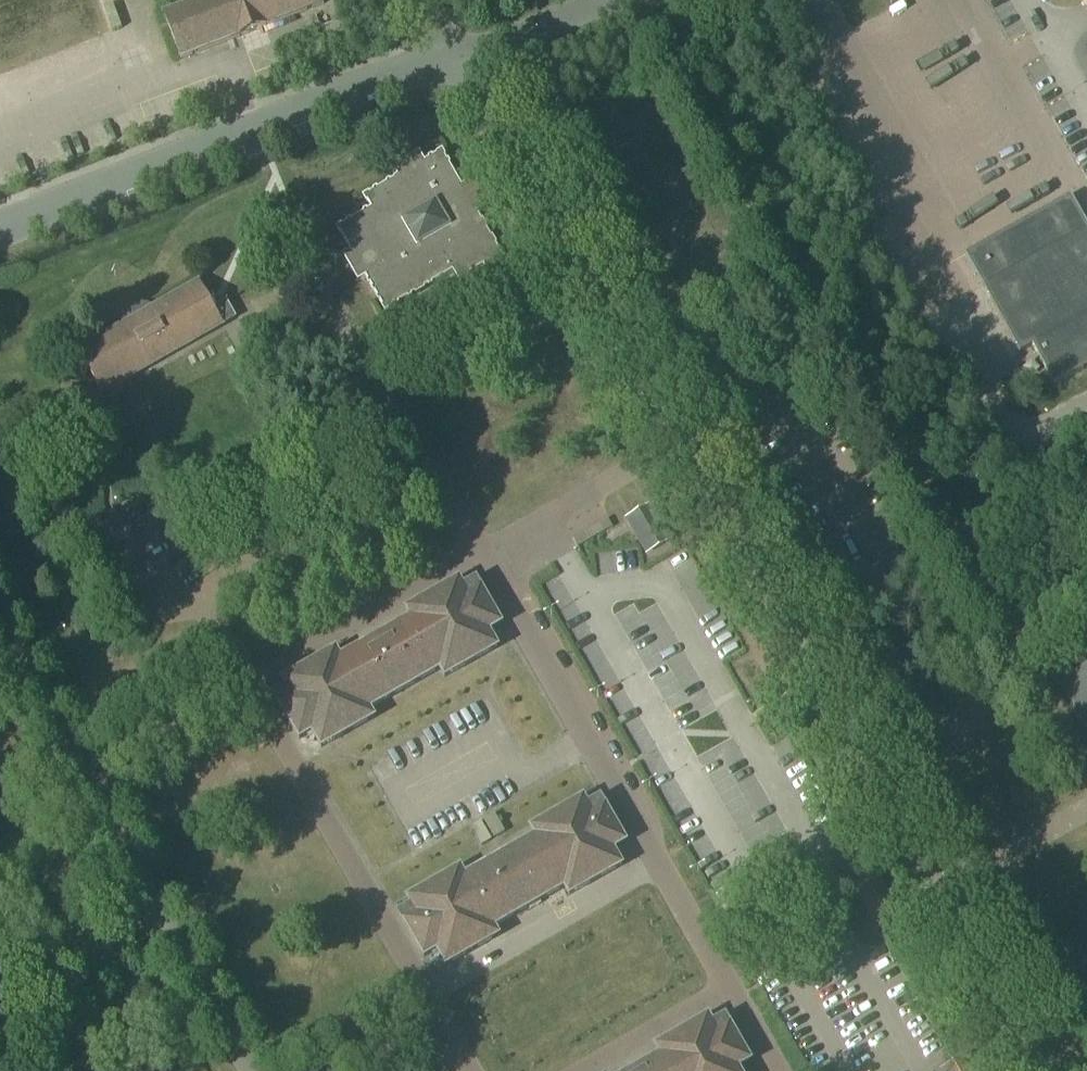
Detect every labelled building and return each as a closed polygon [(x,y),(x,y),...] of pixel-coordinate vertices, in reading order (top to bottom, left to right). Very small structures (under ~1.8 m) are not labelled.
[(101,35),(88,0),(12,0),(0,5),(0,74),(101,35)] [(164,16),(181,60),(325,5),(323,0),(206,0),(164,16)] [(372,211),(338,230),(386,312),(470,263),(476,272),(484,267),(489,275),(507,265),(477,214),(486,209),(470,183),(462,188),(442,154),(425,164),(420,155),(394,171),(398,179),(365,199),(372,211)] [(966,257),(982,286),(1020,354),(1033,347),(1034,346),(1033,344),(1036,343),(1040,349),(1037,351),(1036,350),(1035,351),(1037,354),(1038,356),(1054,385),(1086,367),(1086,224),(1072,198),(1060,205),(978,251),(966,257)] [(125,325),(77,352),(102,396),(236,320),(227,304),(214,311),(198,283),(151,310),(150,308),(140,307),(128,314),(124,323),(125,325)] [(633,517),(627,521),(647,555),(652,552),(653,552),(666,545),(666,544),(671,541),(652,507),(646,510),(646,509),(633,517)] [(287,690),(275,697),(279,704),(279,705),(299,741),(312,733),(321,749),(374,719),(370,711),(440,670),(444,679),(497,648),(488,632),(501,625),(481,590),(480,590),(475,582),(463,589),(459,581),(407,611),(411,619),(340,659),(336,652),(283,682),(287,690)] [(1061,683),(1086,728),(1086,668),(1061,683)] [(412,908),(400,915),(404,923),(424,959),(437,952),(446,968),(499,937),(494,929),(541,902),(564,889),(569,897),(622,867),(613,851),(626,843),(606,808),(605,808),(600,800),(588,807),(583,799),(530,829),(535,837),(465,878),(460,869),(407,900),(412,908)] [(738,1068),(750,1061),(730,1026),(725,1018),(713,1025),(708,1016),(655,1047),(660,1055),(632,1070),(739,1070),(738,1068)] [(942,1070),(974,1070),(966,1057),(961,1061),(959,1058),(945,1066),(947,1068),(942,1070)]
